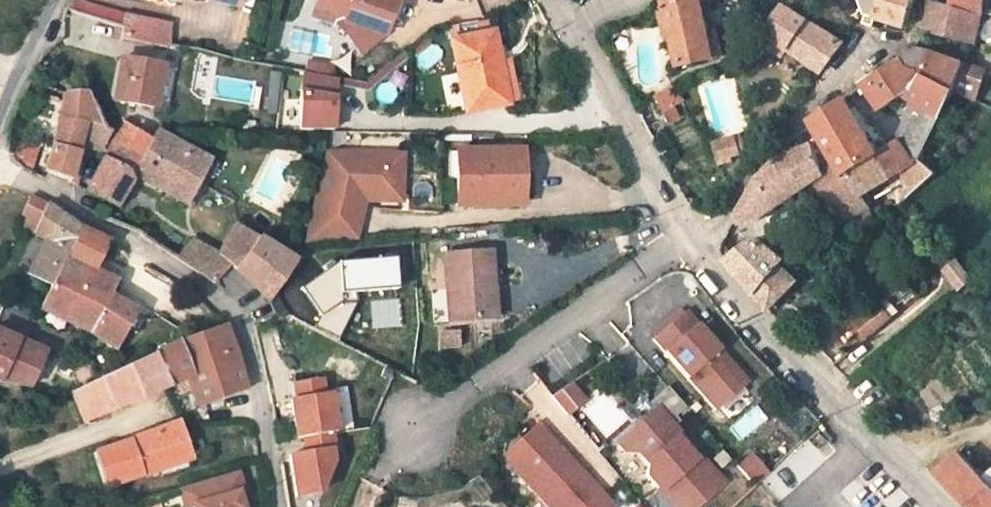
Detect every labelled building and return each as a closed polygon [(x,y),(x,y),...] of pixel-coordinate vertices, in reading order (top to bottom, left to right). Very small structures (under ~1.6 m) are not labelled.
[(317,2),(345,13),(343,18),(339,22),(362,50),(377,37),(373,32),(377,29),(383,32),(395,0),(318,0),(317,2)] [(668,9),(674,36),(681,65),(715,57),(708,30),(702,3),(701,0),(672,0),(666,2),(668,9)] [(880,0),(862,0),(868,14),(875,16),(880,0)] [(875,16),(909,26),(917,0),(880,0),(875,16)] [(909,26),(925,30),(932,1),(935,2),(935,0),(917,0),(909,26)] [(955,6),(984,12),(985,0),(955,0),(955,6)] [(932,1),(925,30),(990,47),(990,14),(984,12),(955,6),(935,2),(932,1)] [(784,6),(764,33),(821,72),(842,42),(784,6)] [(668,9),(660,11),(666,38),(674,36),(668,9)] [(169,23),(122,14),(121,29),(121,38),(167,46),(167,45),(169,23)] [(875,16),(868,14),(865,22),(873,24),(875,16)] [(718,28),(708,30),(715,57),(724,55),(718,28)] [(491,33),(452,41),(466,110),(504,103),(491,33)] [(916,46),(904,56),(918,80),(924,73),(955,88),(974,98),(985,70),(966,62),(921,48),(916,46)] [(866,79),(868,82),(880,97),(874,101),(880,110),(904,93),(918,101),(942,114),(955,88),(924,73),(918,80),(904,56),(866,79)] [(158,66),(117,59),(111,100),(151,106),(158,66)] [(396,71),(390,83),(403,89),(409,77),(396,71)] [(341,78),(302,73),(300,131),(338,131),(341,78)] [(868,82),(862,86),(874,101),(880,97),(868,82)] [(673,86),(652,98),(660,112),(680,101),(673,86)] [(74,91),(64,92),(45,171),(70,180),(70,182),(76,184),(79,168),(73,167),(78,147),(85,123),(104,127),(95,105),(93,105),(86,91),(82,91),(74,91)] [(843,99),(812,120),(846,172),(881,152),(880,151),(864,127),(843,99)] [(942,114),(918,101),(900,137),(900,138),(916,161),(921,158),(942,114)] [(122,121),(115,134),(103,156),(129,170),(130,173),(131,174),(151,139),(122,121)] [(104,127),(85,123),(78,147),(103,154),(109,131),(104,127)] [(155,130),(151,139),(131,174),(144,181),(147,182),(149,184),(151,185),(154,186),(151,191),(160,196),(163,191),(188,204),(194,193),(200,181),(210,161),(159,133),(155,130)] [(734,138),(715,144),(720,164),(729,161),(729,156),(739,154),(734,138)] [(880,151),(881,152),(846,172),(863,195),(908,167),(922,181),(933,171),(921,158),(916,161),(900,138),(880,151)] [(815,144),(777,157),(757,181),(744,204),(738,215),(743,222),(759,217),(817,179),(838,213),(818,224),(825,236),(845,224),(844,223),(871,206),(863,195),(846,172),(843,173),(835,162),(826,169),(815,144)] [(369,203),(406,203),(408,151),(326,148),(305,244),(360,243),(369,203)] [(457,152),(457,178),(458,206),(521,205),(521,150),(457,151),(457,152)] [(129,170),(103,156),(86,191),(111,204),(116,206),(132,179),(130,173),(129,170)] [(28,219),(23,229),(46,241),(30,274),(52,285),(65,259),(80,229),(47,204),(33,197),(23,217),(28,219)] [(258,239),(234,224),(218,254),(231,264),(237,270),(258,239)] [(108,243),(80,229),(65,259),(95,273),(108,243)] [(785,258),(758,235),(734,254),(728,259),(755,292),(780,264),(785,258)] [(190,239),(173,257),(213,284),(231,264),(218,254),(190,239)] [(258,239),(237,270),(266,300),(274,290),(293,261),(258,239)] [(725,244),(724,248),(724,255),(728,259),(734,254),(725,244)] [(489,250),(444,254),(447,289),(456,288),(459,319),(494,316),(489,250)] [(959,255),(942,268),(959,291),(975,278),(959,255)] [(65,259),(52,285),(39,309),(87,332),(115,352),(125,331),(133,315),(135,313),(108,296),(114,283),(95,273),(65,259)] [(780,264),(755,292),(758,296),(770,307),(796,281),(780,264)] [(456,288),(447,289),(449,320),(459,319),(456,288)] [(870,334),(894,315),(881,299),(858,318),(870,334)] [(724,351),(691,311),(659,339),(719,412),(752,385),(736,366),(732,369),(720,354),(724,351)] [(142,319),(133,315),(125,331),(133,335),(142,319)] [(183,340),(179,342),(193,375),(197,385),(204,407),(245,392),(240,370),(224,326),(183,340)] [(14,340),(0,334),(0,372),(14,340)] [(14,340),(0,372),(0,384),(28,389),(43,353),(14,340)] [(179,342),(152,354),(168,388),(187,378),(193,375),(179,342)] [(152,354),(101,379),(115,409),(166,389),(168,388),(152,354)] [(193,375),(187,378),(190,387),(197,385),(193,375)] [(71,393),(73,396),(85,421),(115,409),(101,379),(71,393)] [(322,395),(320,379),(293,382),(295,398),(289,399),(295,437),(302,436),(304,452),(288,455),(294,496),(316,492),(330,461),(327,449),(331,449),(328,432),(333,432),(328,394),(322,395)] [(570,384),(551,397),(566,415),(584,402),(570,384)] [(660,408),(671,421),(686,409),(668,389),(652,402),(643,391),(625,405),(641,424),(660,408)] [(724,485),(700,456),(696,460),(691,453),(679,438),(683,436),(671,421),(660,408),(641,424),(621,441),(628,450),(642,451),(650,461),(648,475),(660,489),(658,491),(671,506),(697,506),(724,485)] [(521,461),(547,437),(536,425),(503,456),(520,476),(521,461)] [(177,426),(96,452),(107,486),(188,459),(177,426)] [(679,438),(691,453),(695,450),(683,436),(679,438)] [(550,506),(604,506),(579,481),(584,476),(547,437),(521,461),(520,476),(550,506)] [(935,472),(969,506),(990,506),(990,470),(985,474),(961,449),(935,472)] [(747,451),(733,463),(753,486),(767,473),(747,451)] [(239,473),(178,488),(183,506),(250,506),(239,473)] [(785,497),(793,485),(777,474),(768,486),(785,497)] [(604,506),(612,506),(584,476),(579,481),(604,506)]
